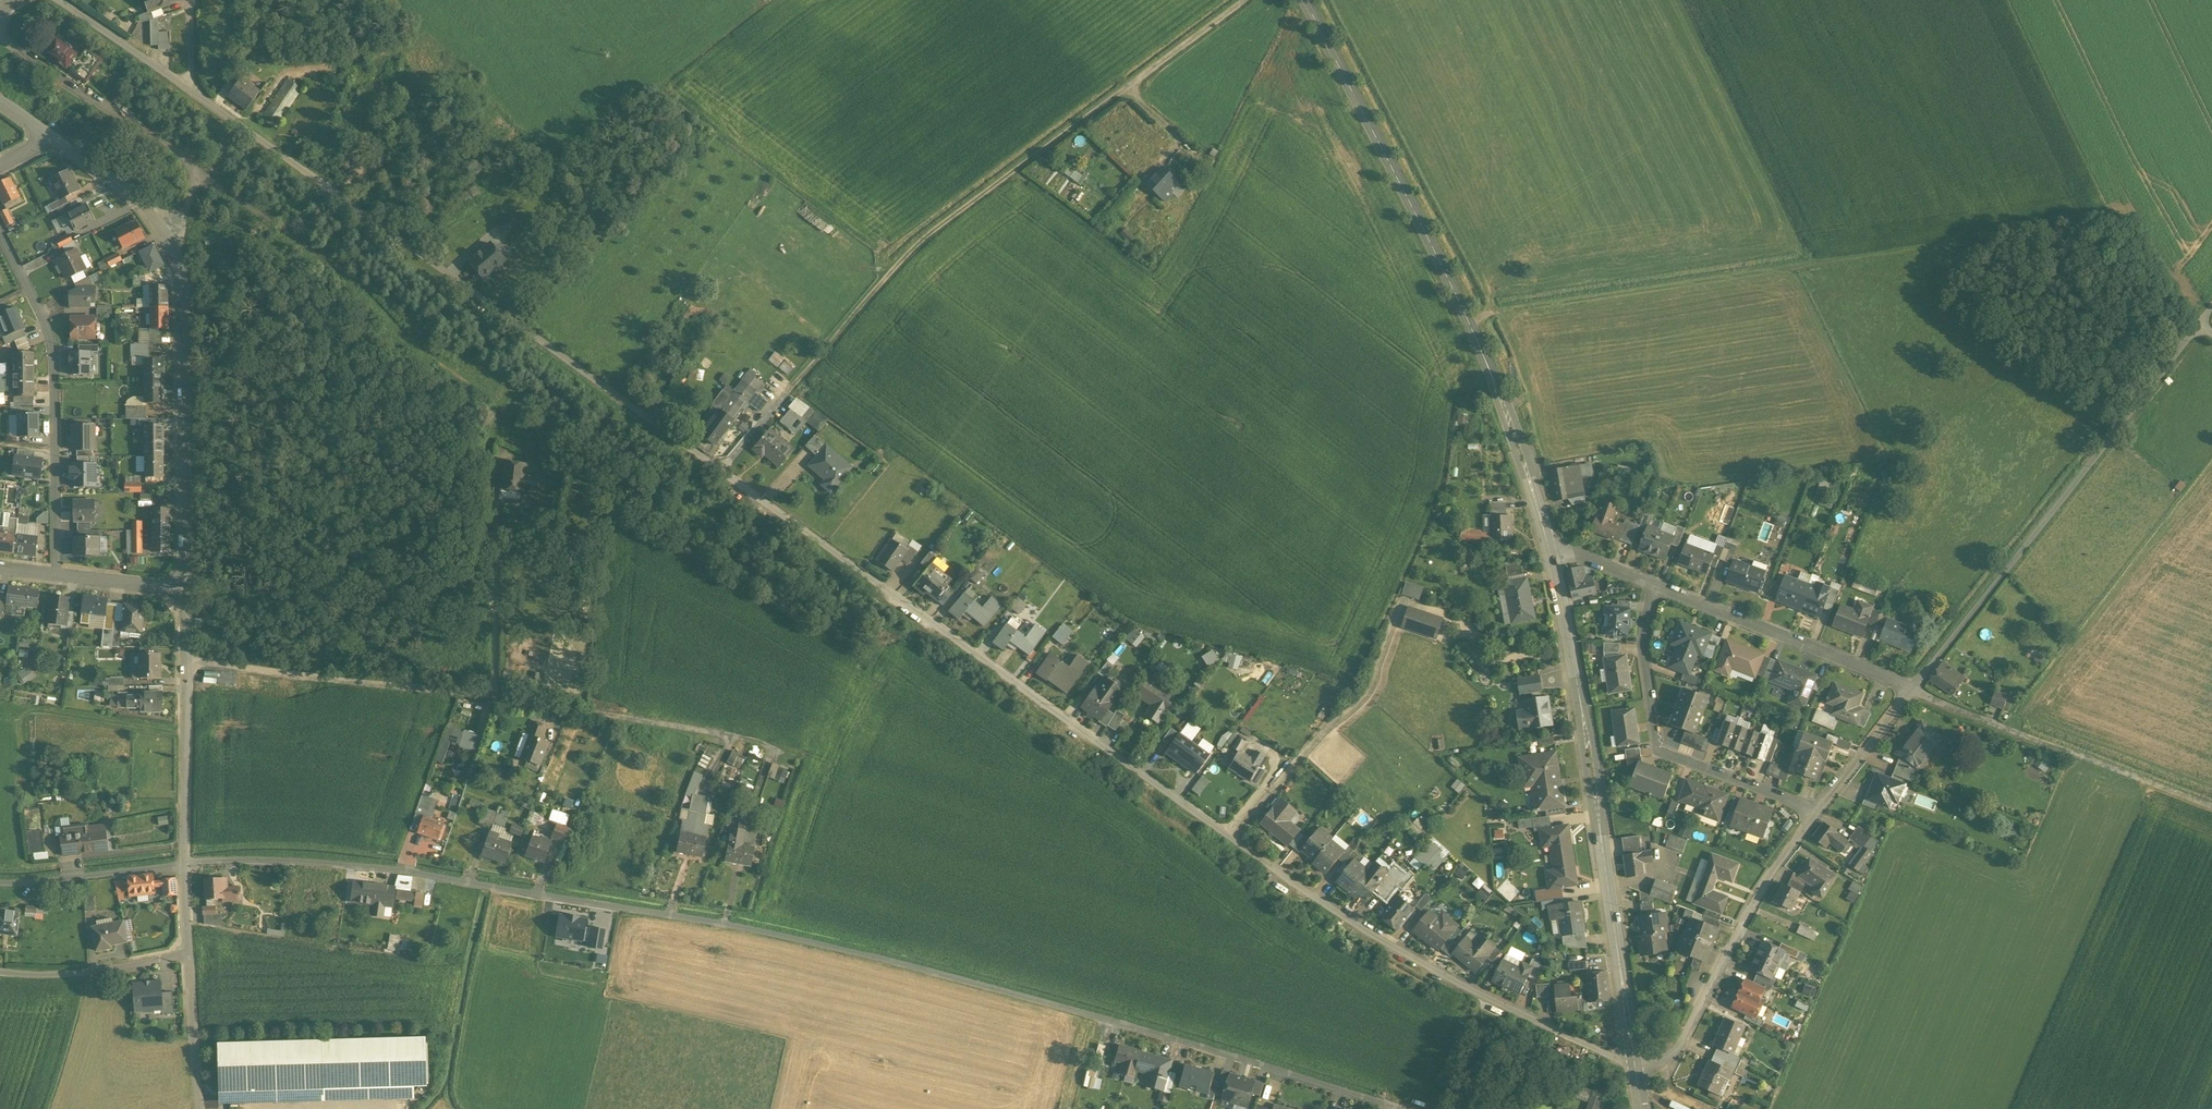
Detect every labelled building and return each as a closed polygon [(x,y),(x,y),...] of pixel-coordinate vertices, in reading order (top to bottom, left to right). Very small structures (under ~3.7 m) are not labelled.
[(148,11),(149,12),(151,11),(179,0),(144,0),(148,11)] [(148,11),(139,15),(141,20),(151,20),(155,19),(151,11),(149,12),(148,11)] [(26,16),(18,20),(21,27),(29,24),(26,16)] [(40,17),(38,20),(48,28),(50,24),(40,17)] [(170,32),(159,32),(159,46),(159,50),(170,50),(170,32)] [(46,54),(67,68),(68,66),(70,68),(78,73),(85,63),(78,58),(75,56),(77,54),(56,40),(46,54)] [(96,63),(86,55),(82,52),(78,58),(85,63),(78,73),(70,68),(68,72),(82,82),(96,63)] [(239,66),(229,79),(236,85),(241,78),(246,71),(239,66)] [(259,91),(241,78),(236,85),(228,97),(246,110),(259,91)] [(287,78),(261,117),(277,128),(303,89),(287,78)] [(1213,151),(1208,147),(1204,152),(1209,156),(1213,151)] [(1088,176),(1077,167),(1069,176),(1081,185),(1088,176)] [(1147,184),(1165,201),(1180,185),(1162,169),(1147,184)] [(79,190),(69,170),(50,179),(61,199),(61,200),(66,197),(79,190)] [(10,177),(0,183),(0,197),(6,210),(7,210),(22,201),(10,177)] [(1081,191),(1074,198),(1078,201),(1084,195),(1081,191)] [(66,197),(61,200),(61,199),(48,206),(52,212),(69,203),(66,197)] [(86,205),(66,215),(72,226),(75,231),(94,221),(86,205)] [(7,210),(6,210),(0,213),(7,227),(14,223),(7,210)] [(510,214),(498,224),(507,234),(518,224),(510,214)] [(66,215),(59,218),(65,230),(72,226),(66,215)] [(57,234),(65,230),(59,218),(51,222),(57,234)] [(142,238),(134,222),(115,232),(123,248),(142,238)] [(1137,238),(1125,228),(1120,234),(1133,244),(1137,238)] [(69,234),(56,241),(60,248),(63,247),(73,241),(69,234)] [(73,241),(63,247),(66,253),(78,247),(75,241),(73,241)] [(140,251),(151,273),(167,265),(157,243),(140,251)] [(491,244),(487,247),(469,262),(483,278),(495,268),(499,268),(501,266),(502,263),(505,260),(491,244)] [(76,250),(57,260),(59,265),(63,273),(67,279),(71,277),(83,271),(85,270),(79,258),(80,258),(80,257),(76,250)] [(79,258),(85,270),(92,266),(86,255),(80,257),(80,258),(79,258)] [(118,255),(107,261),(110,267),(121,261),(118,255)] [(71,277),(75,284),(87,278),(83,271),(71,277)] [(144,285),(143,273),(132,273),(132,285),(144,285)] [(89,277),(75,284),(77,290),(92,284),(89,277)] [(92,284),(77,290),(71,293),(71,302),(91,302),(95,302),(95,288),(93,288),(92,284)] [(139,308),(150,307),(150,286),(144,286),(144,300),(139,300),(139,308)] [(168,286),(150,286),(150,307),(168,307),(168,286)] [(168,307),(150,307),(150,329),(159,329),(169,329),(168,307)] [(0,314),(0,322),(6,337),(9,336),(23,330),(24,330),(15,308),(0,314)] [(95,317),(71,317),(71,339),(95,338),(95,332),(97,330),(97,325),(95,324),(95,317)] [(150,334),(150,329),(141,329),(141,344),(149,344),(150,344),(150,334)] [(23,330),(9,336),(12,343),(14,342),(26,337),(23,330)] [(159,334),(150,334),(150,344),(162,344),(162,334),(159,334)] [(26,337),(14,342),(18,352),(30,348),(26,337)] [(141,344),(132,344),(132,358),(149,358),(149,344),(141,344)] [(777,351),(770,359),(778,366),(785,358),(777,351)] [(79,352),(70,352),(70,357),(70,363),(71,363),(71,375),(89,374),(89,360),(91,360),(91,352),(90,352),(79,352)] [(33,353),(14,353),(14,365),(14,375),(34,375),(33,353)] [(162,360),(144,360),(144,382),(163,381),(162,360)] [(785,361),(780,367),(787,374),(793,367),(785,361)] [(699,381),(701,370),(691,367),(688,379),(699,381)] [(758,375),(750,369),(747,373),(755,379),(758,375)] [(727,384),(731,376),(725,372),(720,380),(727,384)] [(755,379),(747,373),(742,380),(755,392),(759,394),(765,386),(755,379)] [(15,393),(14,375),(9,376),(2,376),(2,393),(15,393)] [(34,375),(14,375),(15,393),(15,398),(34,398),(34,375)] [(736,389),(730,396),(723,390),(711,405),(719,411),(733,421),(743,409),(747,402),(748,401),(749,401),(755,393),(755,392),(742,380),(736,389)] [(163,381),(144,382),(145,398),(145,403),(163,403),(163,381)] [(728,383),(723,390),(730,396),(736,389),(728,383)] [(759,394),(755,392),(755,393),(749,401),(748,401),(747,402),(750,404),(760,412),(768,401),(759,394)] [(790,409),(801,420),(811,409),(794,397),(786,406),(790,409)] [(145,406),(145,403),(145,398),(131,398),(126,401),(126,406),(145,406)] [(1,400),(1,399),(0,399),(0,406),(0,407),(15,407),(14,401),(1,400)] [(145,406),(126,406),(127,419),(140,419),(146,419),(146,406),(145,406)] [(801,420),(790,409),(779,421),(790,431),(801,420)] [(811,409),(801,420),(805,423),(817,433),(828,421),(811,409)] [(719,411),(701,435),(715,445),(723,435),(733,421),(719,411)] [(754,420),(747,414),(743,420),(750,425),(754,420)] [(21,415),(19,415),(19,437),(39,437),(38,415),(33,415),(21,415)] [(794,434),(805,423),(801,420),(790,431),(794,434)] [(748,426),(743,422),(738,427),(744,432),(748,426)] [(159,425),(145,425),(145,426),(145,456),(163,456),(163,426),(163,425),(159,425)] [(95,426),(72,426),(73,450),(77,450),(93,450),(95,450),(95,426)] [(791,450),(770,429),(753,449),(760,456),(763,453),(777,466),(791,450)] [(825,445),(815,436),(805,447),(816,456),(825,445)] [(850,467),(825,445),(816,456),(807,466),(823,480),(820,485),(828,492),(837,482),(850,467)] [(35,451),(18,449),(17,456),(35,458),(35,451)] [(17,456),(15,456),(13,475),(41,479),(43,459),(35,458),(17,456)] [(163,456),(145,456),(145,477),(164,477),(163,456)] [(72,486),(98,487),(99,462),(72,462),(72,486)] [(526,465),(503,462),(500,489),(522,491),(523,488),(525,476),(526,465)] [(1584,465),(1564,467),(1566,475),(1567,477),(1579,476),(1586,475),(1584,465)] [(1564,467),(1550,470),(1551,478),(1566,475),(1564,467)] [(1566,475),(1551,478),(1556,500),(1571,497),(1567,477),(1566,475)] [(542,478),(525,476),(523,488),(522,491),(522,493),(540,495),(542,478)] [(1579,476),(1567,477),(1571,497),(1573,497),(1574,504),(1585,502),(1579,476)] [(1840,478),(1834,476),(1831,484),(1837,486),(1840,478)] [(1848,481),(1840,501),(1846,504),(1854,484),(1848,481)] [(141,492),(141,483),(123,483),(123,492),(141,492)] [(1733,491),(1724,497),(1728,503),(1737,496),(1733,491)] [(1834,502),(1824,499),(1822,504),(1833,507),(1834,502)] [(95,521),(95,500),(74,501),(74,522),(78,522),(91,522),(95,521)] [(1603,502),(1593,531),(1619,540),(1624,526),(1612,521),(1618,507),(1613,506),(1613,505),(1608,503),(1607,504),(1603,502)] [(171,508),(152,508),(152,530),(171,530),(171,508)] [(1504,509),(1496,509),(1496,517),(1504,517),(1504,509)] [(1,513),(1,516),(0,516),(0,533),(17,535),(18,524),(19,519),(9,518),(10,514),(1,513)] [(1652,516),(1645,513),(1643,518),(1651,522),(1652,516)] [(19,516),(19,519),(18,524),(18,525),(27,526),(28,525),(27,525),(28,517),(19,516)] [(1496,517),(1491,517),(1492,534),(1493,541),(1513,540),(1511,516),(1507,516),(1504,517),(1496,517)] [(1651,522),(1643,518),(1640,525),(1638,532),(1645,535),(1648,526),(1649,527),(1651,522)] [(1828,520),(1822,518),(1819,526),(1825,528),(1828,520)] [(1640,525),(1626,520),(1624,526),(1619,540),(1632,545),(1637,532),(1640,525)] [(142,530),(142,521),(133,521),(133,530),(142,530)] [(91,531),(91,522),(78,522),(78,531),(91,531)] [(27,526),(18,525),(17,535),(37,538),(38,527),(27,526)] [(1645,535),(1640,549),(1653,554),(1661,531),(1649,527),(1648,526),(1645,535)] [(1677,526),(1674,536),(1671,544),(1678,547),(1685,529),(1677,526)] [(1492,534),(1463,528),(1460,538),(1492,545),(1493,541),(1492,534)] [(142,551),(142,530),(133,530),(133,552),(142,551)] [(171,530),(152,530),(153,551),(171,551),(171,530)] [(1674,536),(1661,531),(1653,554),(1666,559),(1671,544),(1674,536)] [(0,533),(0,551),(15,553),(17,535),(0,533)] [(17,535),(15,553),(35,556),(37,538),(17,535)] [(1712,553),(1686,544),(1689,535),(1687,535),(1678,563),(1707,573),(1710,566),(1714,554),(1712,553)] [(78,538),(74,538),(74,553),(100,553),(100,538),(100,537),(78,538)] [(892,539),(877,561),(893,572),(901,559),(908,550),(907,550),(892,539)] [(919,547),(912,543),(910,546),(917,551),(919,547)] [(1724,548),(1715,544),(1712,553),(1714,554),(1710,566),(1716,568),(1719,559),(1724,548)] [(917,551),(910,546),(907,550),(908,550),(901,559),(908,564),(917,551)] [(1724,561),(1729,550),(1724,548),(1719,559),(1724,561)] [(1734,552),(1729,550),(1724,561),(1728,563),(1730,561),(1734,552)] [(929,553),(920,563),(927,569),(928,567),(929,568),(936,558),(929,553)] [(948,568),(936,558),(929,568),(940,577),(943,573),(943,574),(948,568)] [(1753,561),(1752,566),(1733,559),(1725,580),(1755,592),(1764,570),(1765,566),(1753,561)] [(1521,566),(1504,562),(1508,579),(1523,576),(1521,566)] [(929,568),(928,567),(927,569),(913,586),(919,592),(921,589),(936,601),(936,600),(944,591),(943,590),(945,588),(947,585),(951,580),(943,574),(943,573),(940,577),(929,568)] [(984,575),(974,567),(967,577),(977,585),(984,575)] [(1583,567),(1568,570),(1570,579),(1585,576),(1583,567)] [(1812,575),(1801,571),(1798,579),(1797,580),(1797,582),(1806,586),(1807,584),(1808,584),(1812,575)] [(1585,576),(1570,579),(1574,598),(1596,593),(1592,574),(1585,576)] [(1797,580),(1785,575),(1785,576),(1786,576),(1782,586),(1781,586),(1776,599),(1798,608),(1808,584),(1807,584),(1806,586),(1797,582),(1797,580)] [(1527,577),(1504,582),(1505,583),(1498,585),(1506,624),(1535,618),(1527,577)] [(1880,587),(1860,579),(1860,581),(1855,579),(1852,587),(1876,596),(1880,587)] [(1404,594),(1421,599),(1425,587),(1408,581),(1404,594)] [(1817,583),(1815,587),(1808,584),(1798,608),(1819,616),(1819,615),(1824,602),(1830,588),(1817,583)] [(1781,586),(1775,584),(1770,597),(1776,599),(1781,586)] [(955,591),(947,585),(945,588),(952,594),(955,591)] [(40,590),(9,586),(7,605),(38,608),(40,591),(40,590)] [(944,591),(936,600),(943,606),(952,594),(945,588),(943,590),(944,591)] [(1839,592),(1830,588),(1824,602),(1834,606),(1839,592)] [(1432,589),(1427,601),(1432,602),(1436,591),(1432,589)] [(982,608),(964,594),(949,613),(957,621),(964,612),(982,627),(1000,605),(990,598),(982,608)] [(69,599),(51,597),(48,624),(61,625),(65,626),(67,611),(69,599)] [(107,600),(84,597),(82,614),(91,615),(105,617),(106,605),(107,600)] [(1016,598),(1008,607),(1018,615),(1026,606),(1020,601),(1016,598)] [(1858,611),(1842,604),(1834,624),(1861,634),(1867,622),(1872,607),(1873,605),(1862,600),(1858,611)] [(143,608),(131,606),(132,605),(124,604),(117,604),(117,606),(115,618),(115,620),(122,621),(121,631),(122,631),(131,632),(141,633),(143,615),(142,615),(143,608)] [(1612,607),(1606,607),(1604,634),(1628,636),(1630,609),(1618,608),(1618,605),(1612,604),(1612,607)] [(117,606),(106,605),(105,617),(115,618),(117,606)] [(173,607),(165,606),(165,613),(168,613),(172,614),(173,610),(173,607)] [(1880,610),(1872,607),(1867,622),(1874,625),(1879,612),(1880,610)] [(1442,620),(1410,609),(1404,626),(1436,637),(1442,620)] [(74,612),(67,611),(65,626),(61,625),(61,629),(72,630),(74,612)] [(1886,614),(1879,612),(1874,625),(1880,627),(1886,614)] [(91,615),(82,614),(81,625),(89,626),(91,615)] [(91,615),(89,626),(89,627),(103,629),(105,617),(91,615)] [(1906,627),(1887,620),(1889,616),(1888,615),(1880,638),(1910,649),(1920,622),(1909,618),(1906,627)] [(115,618),(105,617),(103,629),(114,630),(115,620),(115,618)] [(577,633),(577,639),(591,639),(592,619),(586,619),(586,633),(577,633)] [(122,621),(115,620),(114,630),(114,632),(122,633),(122,631),(121,631),(122,621)] [(1694,629),(1689,627),(1690,625),(1680,621),(1675,634),(1678,636),(1675,644),(1677,645),(1697,653),(1702,655),(1711,634),(1694,627),(1694,629)] [(1072,632),(1062,624),(1060,627),(1070,636),(1072,632)] [(1007,625),(992,644),(1002,652),(1008,643),(1027,656),(1044,633),(1034,626),(1025,638),(1007,625)] [(1060,627),(1052,637),(1062,645),(1070,636),(1060,627)] [(114,630),(103,629),(102,639),(113,640),(114,632),(114,630)] [(122,633),(114,632),(113,640),(112,647),(120,647),(121,635),(122,633)] [(1137,632),(1129,642),(1135,647),(1143,637),(1137,632)] [(1167,639),(1163,637),(1158,644),(1162,646),(1167,639)] [(1746,647),(1727,640),(1715,670),(1729,675),(1732,667),(1755,676),(1764,654),(1762,654),(1762,655),(1745,648),(1746,647)] [(2062,640),(2058,645),(2062,649),(2066,644),(2062,640)] [(1697,653),(1677,645),(1673,657),(1675,658),(1671,667),(1689,674),(1697,653)] [(1033,650),(1026,659),(1031,662),(1037,653),(1033,650)] [(1218,660),(1212,651),(1203,657),(1209,666),(1218,660)] [(1225,660),(1231,662),(1229,666),(1239,670),(1244,656),(1229,651),(1225,660)] [(2041,651),(2034,660),(2043,667),(2049,658),(2041,651)] [(158,654),(140,654),(140,669),(140,679),(159,679),(159,669),(158,669),(158,654)] [(1069,668),(1050,655),(1036,675),(1046,682),(1046,681),(1063,692),(1066,694),(1087,663),(1077,656),(1069,668)] [(1626,655),(1604,658),(1606,670),(1608,669),(1609,680),(1607,680),(1609,692),(1631,689),(1629,677),(1627,678),(1626,670),(1628,669),(1626,655)] [(1111,657),(1098,673),(1103,678),(1116,661),(1111,657)] [(1816,675),(1778,660),(1771,680),(1798,690),(1793,703),(1804,707),(1816,675)] [(1964,677),(1943,662),(1930,679),(1951,695),(1964,677)] [(36,675),(29,666),(19,673),(26,682),(36,675)] [(1155,669),(1148,679),(1157,686),(1157,685),(1164,675),(1155,669)] [(529,673),(509,671),(507,684),(527,686),(529,673)] [(540,676),(532,675),(531,683),(539,684),(540,676)] [(1540,676),(1519,680),(1521,694),(1532,692),(1541,691),(1542,690),(1540,676)] [(1120,682),(1113,677),(1105,678),(1121,690),(1120,682)] [(1121,690),(1105,678),(1100,685),(1098,684),(1095,688),(1113,701),(1121,690)] [(1148,679),(1136,696),(1151,706),(1145,715),(1154,721),(1158,723),(1171,704),(1167,702),(1172,694),(1157,685),(1157,686),(1148,679)] [(1862,693),(1835,683),(1829,701),(1836,703),(1832,715),(1858,725),(1863,713),(1855,710),(1862,693)] [(1113,701),(1095,688),(1082,707),(1100,720),(1107,710),(1113,701)] [(1709,697),(1685,688),(1671,725),(1696,734),(1709,697)] [(1541,691),(1532,692),(1533,700),(1526,701),(1527,711),(1518,712),(1520,729),(1530,727),(1530,728),(1552,725),(1551,716),(1550,706),(1549,706),(1548,697),(1542,698),(1541,691)] [(2003,708),(2006,700),(2008,696),(1995,691),(1991,703),(2003,708)] [(148,693),(140,693),(140,698),(127,698),(127,708),(141,708),(141,712),(161,712),(161,693),(148,693)] [(127,698),(118,698),(118,708),(127,708),(127,698)] [(2006,700),(2003,708),(2009,710),(2012,702),(2006,700)] [(1634,708),(1612,711),(1617,746),(1639,743),(1634,708)] [(1114,714),(1107,710),(1100,720),(1098,722),(1106,727),(1107,725),(1114,714)] [(1125,715),(1117,710),(1114,714),(1107,725),(1116,730),(1125,715)] [(1182,733),(1194,740),(1202,727),(1190,720),(1182,733)] [(1726,721),(1717,743),(1729,748),(1737,725),(1726,721)] [(1922,721),(1897,753),(1903,757),(1917,769),(1934,747),(1937,749),(1946,739),(1922,721)] [(543,725),(536,722),(531,736),(538,738),(543,725)] [(603,726),(595,725),(594,732),(602,733),(603,726)] [(1749,730),(1737,725),(1729,748),(1741,752),(1749,730)] [(463,732),(454,729),(450,741),(459,744),(463,732)] [(1179,736),(1170,730),(1162,742),(1170,748),(1179,736)] [(1761,734),(1749,730),(1741,752),(1753,756),(1761,734)] [(1798,751),(1826,762),(1834,743),(1805,732),(1798,751)] [(483,737),(473,733),(468,746),(479,749),(483,737)] [(1773,738),(1761,734),(1753,756),(1765,760),(1773,738)] [(531,736),(530,735),(521,758),(527,761),(539,765),(540,765),(549,742),(538,738),(531,736)] [(1208,756),(1180,735),(1179,736),(1170,748),(1166,754),(1195,774),(1208,756)] [(1554,736),(1539,738),(1540,746),(1555,744),(1554,736)] [(1211,753),(1216,746),(1204,737),(1199,744),(1211,753)] [(1244,742),(1238,738),(1232,748),(1238,752),(1239,750),(1244,742)] [(1444,738),(1436,739),(1437,750),(1445,749),(1444,738)] [(451,749),(443,746),(438,758),(446,761),(451,749)] [(1639,747),(1626,749),(1627,758),(1641,756),(1639,747)] [(1251,758),(1239,750),(1238,752),(1228,768),(1250,782),(1251,780),(1259,767),(1250,761),(1251,758)] [(2041,750),(2034,764),(2043,768),(2049,755),(2041,750)] [(732,751),(727,763),(733,765),(735,760),(738,754),(732,751)] [(1250,761),(1259,767),(1266,757),(1256,751),(1251,758),(1250,761)] [(1826,762),(1798,751),(1791,770),(1819,781),(1826,762)] [(1557,752),(1519,757),(1524,788),(1533,786),(1537,809),(1534,810),(1534,812),(1546,810),(1565,807),(1557,752)] [(1641,756),(1627,758),(1629,767),(1634,769),(1637,761),(1640,762),(1642,763),(1641,756)] [(741,762),(735,760),(733,765),(738,768),(741,762)] [(539,765),(527,761),(525,767),(537,772),(539,765)] [(1640,762),(1637,761),(1634,769),(1628,785),(1663,798),(1672,774),(1642,763),(1640,762)] [(760,765),(751,762),(748,769),(758,772),(760,765)] [(1768,773),(1787,780),(1791,769),(1772,762),(1768,773)] [(515,769),(509,767),(507,774),(513,776),(515,769)] [(1265,771),(1259,767),(1251,780),(1257,784),(1265,771)] [(501,779),(503,771),(492,768),(490,775),(501,779)] [(792,771),(783,768),(780,774),(790,777),(792,771)] [(1907,784),(1878,773),(1868,799),(1890,807),(1893,799),(1891,799),(1893,794),(1901,798),(1907,784)] [(1202,774),(1192,789),(1201,795),(1211,780),(1202,774)] [(1727,794),(1687,780),(1680,801),(1697,807),(1695,811),(1718,819),(1727,794)] [(542,791),(539,800),(544,802),(547,793),(542,791)] [(740,794),(735,791),(732,797),(738,799),(740,794)] [(454,793),(450,805),(459,807),(463,796),(454,793)] [(701,796),(693,794),(689,810),(698,812),(701,796)] [(431,798),(422,795),(416,813),(423,816),(423,815),(425,816),(431,798)] [(709,797),(701,796),(698,812),(706,813),(709,797)] [(728,812),(734,813),(738,799),(732,797),(728,812)] [(1741,800),(1734,797),(1729,810),(1736,813),(1741,800)] [(431,798),(425,816),(432,819),(439,801),(431,798)] [(574,800),(568,798),(566,805),(572,807),(574,800)] [(484,803),(471,799),(469,805),(481,809),(484,803)] [(1770,809),(1741,799),(1741,800),(1736,813),(1731,824),(1760,835),(1770,809)] [(1297,812),(1281,800),(1262,823),(1288,845),(1289,844),(1299,831),(1300,830),(1289,821),(1297,812)] [(1672,800),(1668,812),(1674,814),(1679,802),(1672,800)] [(533,804),(525,801),(523,807),(530,810),(533,804)] [(775,807),(771,820),(776,822),(780,809),(775,807)] [(1565,807),(1546,810),(1547,816),(1550,816),(1566,814),(1565,807)] [(441,811),(441,813),(441,815),(443,816),(444,817),(446,818),(448,817),(450,816),(451,814),(451,812),(450,811),(449,809),(447,808),(446,808),(444,808),(442,809),(441,811)] [(510,811),(500,808),(498,813),(484,808),(479,823),(493,827),(494,825),(503,829),(510,811)] [(689,810),(683,808),(680,819),(682,819),(681,820),(683,821),(687,822),(689,811),(689,810)] [(698,812),(689,810),(689,811),(687,822),(696,823),(698,812)] [(539,815),(531,812),(528,820),(530,821),(530,822),(531,823),(531,822),(535,824),(539,815)] [(706,813),(698,812),(696,823),(704,825),(706,813)] [(734,813),(728,812),(724,823),(730,825),(734,813)] [(423,816),(416,813),(410,829),(418,832),(423,816)] [(712,814),(706,813),(704,825),(709,826),(709,824),(712,825),(714,815),(713,815),(713,814),(712,813),(712,814)] [(425,816),(423,815),(423,816),(418,832),(438,840),(444,823),(432,819),(425,816)] [(1434,827),(1421,816),(1409,830),(1423,841),(1434,827)] [(1547,816),(1533,818),(1534,827),(1551,824),(1550,816),(1547,816)] [(687,822),(683,821),(677,852),(690,854),(696,823),(687,822)] [(740,821),(738,830),(745,832),(746,822),(740,821)] [(746,822),(745,832),(751,833),(753,823),(746,822)] [(704,825),(696,823),(690,854),(703,857),(709,826),(704,825)] [(1683,823),(1679,834),(1689,837),(1692,826),(1683,823)] [(105,825),(88,827),(88,824),(62,827),(63,836),(61,836),(64,855),(107,850),(105,825)] [(571,830),(557,824),(551,838),(565,844),(571,830)] [(1849,841),(1824,824),(1814,838),(1827,848),(1831,843),(1842,851),(1849,841)] [(2018,827),(2007,824),(2005,834),(2015,837),(2018,827)] [(524,829),(514,825),(511,832),(521,836),(524,829)] [(1860,825),(1851,838),(1863,846),(1850,863),(1861,871),(1882,841),(1860,825)] [(1543,842),(1550,841),(1556,875),(1548,876),(1550,888),(1577,884),(1568,826),(1541,830),(1543,842)] [(1310,840),(1303,849),(1315,860),(1331,840),(1333,839),(1320,828),(1310,840)] [(1496,838),(1505,837),(1504,828),(1495,829),(1496,838)] [(42,829),(27,831),(29,853),(44,852),(42,829)] [(738,830),(731,829),(729,842),(734,843),(734,841),(735,841),(735,842),(736,842),(738,830)] [(745,832),(738,830),(736,842),(742,843),(745,832)] [(500,834),(491,831),(483,855),(491,857),(504,862),(511,843),(498,839),(500,834)] [(1299,831),(1289,844),(1295,848),(1305,836),(1299,831)] [(751,833),(745,832),(742,843),(750,845),(753,845),(755,834),(751,833)] [(1638,834),(1622,837),(1625,854),(1641,852),(1638,834)] [(1687,841),(1670,835),(1666,847),(1683,853),(1687,841)] [(1305,836),(1295,848),(1300,853),(1303,849),(1310,840),(1305,836)] [(1432,836),(1416,856),(1425,864),(1441,844),(1432,836)] [(541,840),(532,837),(525,855),(545,862),(552,842),(543,839),(542,838),(541,840)] [(1360,843),(1354,837),(1348,844),(1355,850),(1360,843)] [(1331,840),(1315,860),(1313,862),(1314,863),(1325,872),(1337,857),(1343,850),(1331,840)] [(734,843),(729,842),(725,861),(738,864),(742,843),(736,842),(735,842),(735,841),(734,841),(734,843)] [(750,845),(742,843),(738,864),(751,866),(755,847),(750,846),(750,845)] [(1343,850),(1337,857),(1344,863),(1355,850),(1348,844),(1343,850)] [(1441,844),(1425,864),(1428,867),(1431,863),(1437,868),(1450,852),(1441,844)] [(1355,850),(1344,863),(1349,868),(1355,861),(1356,861),(1361,855),(1355,850)] [(1651,850),(1641,852),(1642,862),(1652,860),(1651,850)] [(1641,852),(1625,854),(1628,876),(1644,874),(1642,862),(1641,852)] [(1739,864),(1713,854),(1709,863),(1706,871),(1702,881),(1714,886),(1717,877),(1732,882),(1739,864)] [(1823,869),(1811,860),(1800,876),(1816,887),(1813,892),(1823,898),(1826,894),(1836,877),(1823,868),(1823,869)] [(1349,868),(1338,882),(1351,892),(1368,871),(1356,861),(1355,861),(1349,868)] [(1709,863),(1704,861),(1701,868),(1701,869),(1706,871),(1709,863)] [(1387,875),(1374,864),(1368,871),(1369,872),(1381,882),(1375,890),(1377,892),(1385,883),(1394,891),(1407,875),(1395,865),(1387,875)] [(1466,868),(1458,870),(1460,877),(1467,876),(1466,868)] [(1368,871),(1351,892),(1364,903),(1375,890),(1381,882),(1369,872),(1368,871)] [(153,874),(128,876),(128,881),(129,891),(130,896),(155,894),(155,887),(154,882),(153,874)] [(175,878),(162,879),(162,881),(163,886),(164,896),(177,895),(175,878)] [(223,879),(205,880),(206,899),(215,899),(223,898),(224,898),(223,888),(223,879)] [(1677,887),(1656,879),(1650,895),(1655,897),(1672,903),(1672,902),(1677,887)] [(1714,886),(1702,881),(1700,888),(1697,896),(1694,903),(1707,908),(1722,914),(1728,897),(1712,891),(1714,886)] [(1852,889),(1849,899),(1858,902),(1864,884),(1854,881),(1851,889),(1852,889)] [(386,887),(354,883),(351,901),(373,904),(371,915),(382,917),(384,906),(392,907),(394,889),(386,888),(386,887)] [(1385,883),(1377,892),(1387,900),(1394,891),(1385,883)] [(1800,893),(1784,885),(1775,902),(1791,910),(1800,893)] [(1484,886),(1475,895),(1483,903),(1492,894),(1484,886)] [(1700,888),(1694,886),(1691,894),(1697,896),(1700,888)] [(227,888),(223,888),(224,898),(223,898),(223,901),(241,900),(240,887),(227,888)] [(411,891),(398,889),(396,898),(409,900),(411,891)] [(1562,890),(1545,892),(1546,901),(1563,898),(1562,890)] [(424,894),(417,893),(417,892),(411,891),(409,900),(416,901),(415,906),(422,907),(424,894)] [(1650,895),(1640,891),(1640,898),(1653,903),(1655,897),(1650,895)] [(1426,893),(1416,906),(1422,911),(1433,898),(1426,893)] [(1399,896),(1381,917),(1398,930),(1415,909),(1409,904),(1409,900),(1405,897),(1400,897),(1399,896)] [(95,897),(85,897),(86,913),(96,912),(95,897)] [(1546,901),(1542,902),(1543,909),(1551,908),(1550,907),(1564,905),(1563,898),(1546,901)] [(1653,903),(1640,898),(1640,911),(1653,911),(1653,903)] [(207,907),(216,907),(215,899),(206,899),(207,907)] [(1564,905),(1550,907),(1551,908),(1552,919),(1560,918),(1563,935),(1585,931),(1580,902),(1564,905)] [(1434,907),(1415,931),(1439,950),(1440,948),(1448,937),(1457,926),(1434,907)] [(1722,914),(1707,908),(1704,915),(1719,921),(1722,914)] [(1704,916),(1687,909),(1684,916),(1692,919),(1702,922),(1704,916)] [(0,915),(0,935),(18,936),(20,917),(15,916),(16,912),(7,911),(6,915),(0,915)] [(216,914),(204,915),(205,924),(222,927),(222,913),(216,914)] [(1664,914),(1639,918),(1640,928),(1642,928),(1643,936),(1663,933),(1666,932),(1664,914)] [(585,917),(568,915),(565,934),(582,936),(585,917)] [(1719,921),(1704,915),(1704,916),(1702,922),(1718,928),(1718,929),(1719,930),(1722,922),(1719,921)] [(599,920),(585,917),(582,936),(581,940),(596,943),(599,922),(599,920)] [(1692,919),(1687,933),(1712,942),(1712,943),(1718,928),(1702,922),(1692,919)] [(270,928),(269,934),(285,937),(286,922),(284,922),(282,930),(270,928)] [(124,924),(92,930),(96,951),(106,949),(106,946),(127,942),(124,924)] [(1802,924),(1799,933),(1816,940),(1820,931),(1802,924)] [(1712,942),(1687,933),(1686,932),(1680,949),(1696,955),(1705,958),(1708,950),(1709,950),(1712,942)] [(1643,936),(1640,936),(1641,942),(1640,942),(1641,953),(1664,950),(1662,941),(1664,941),(1663,933),(1643,936)] [(1585,934),(1574,936),(1575,938),(1568,939),(1569,947),(1587,948),(1585,934)] [(1474,946),(1465,938),(1459,946),(1453,953),(1454,954),(1477,972),(1488,958),(1496,949),(1494,947),(1479,935),(1478,936),(1481,938),(1474,946)] [(1454,942),(1448,937),(1440,948),(1445,952),(1454,942)] [(1454,942),(1445,952),(1451,957),(1454,954),(1453,953),(1459,946),(1454,942)] [(1783,951),(1763,942),(1759,950),(1761,951),(1758,957),(1778,967),(1781,959),(1781,957),(1783,951)] [(1496,949),(1488,958),(1493,962),(1501,952),(1495,947),(1494,947),(1496,949)] [(1505,954),(1492,979),(1520,994),(1528,977),(1532,967),(1505,954)] [(1705,958),(1696,955),(1692,967),(1693,967),(1692,970),(1699,972),(1705,958)] [(1778,967),(1758,957),(1756,962),(1754,962),(1751,969),(1772,979),(1778,967)] [(1535,959),(1532,967),(1528,977),(1537,981),(1541,962),(1535,959)] [(1587,961),(1569,962),(1570,971),(1587,969),(1587,961)] [(1608,971),(1587,973),(1590,1003),(1611,1001),(1608,971)] [(1686,991),(1698,994),(1703,974),(1692,971),(1686,991)] [(1745,981),(1739,994),(1759,1002),(1764,990),(1745,981)] [(161,982),(151,982),(151,983),(144,984),(144,983),(133,984),(136,1010),(145,1010),(145,1012),(154,1011),(154,1009),(162,1008),(163,1008),(162,993),(161,982)] [(1550,983),(1537,985),(1538,998),(1551,997),(1550,983)] [(1570,984),(1555,986),(1557,1012),(1583,1010),(1582,996),(1571,996),(1570,984)] [(1805,993),(1817,995),(1819,986),(1807,984),(1805,993)] [(173,992),(162,993),(163,1008),(162,1008),(163,1014),(174,1013),(173,992)] [(1763,1004),(1739,994),(1733,1007),(1757,1018),(1763,1004)] [(1727,1018),(1714,1045),(1732,1053),(1744,1026),(1727,1018)] [(426,1037),(218,1043),(220,1104),(415,1099),(414,1086),(427,1086),(426,1037)] [(1139,1053),(1120,1048),(1116,1060),(1123,1062),(1136,1065),(1139,1053)] [(1161,1059),(1139,1053),(1136,1065),(1134,1070),(1147,1074),(1144,1085),(1162,1090),(1167,1072),(1170,1062),(1161,1059)] [(1731,1070),(1710,1060),(1698,1084),(1720,1095),(1731,1070)] [(1136,1065),(1123,1062),(1120,1074),(1132,1077),(1134,1070),(1136,1065)] [(1214,1073),(1185,1065),(1179,1085),(1180,1085),(1197,1089),(1197,1088),(1210,1091),(1212,1082),(1215,1073),(1214,1073)] [(1104,1069),(1089,1066),(1085,1086),(1100,1089),(1104,1069)] [(1232,1072),(1223,1069),(1219,1083),(1228,1085),(1231,1074),(1232,1074),(1232,1072)] [(1175,1074),(1167,1072),(1162,1090),(1170,1092),(1175,1074)] [(1228,1085),(1223,1099),(1236,1103),(1244,1078),(1232,1074),(1231,1074),(1228,1085)] [(1256,1082),(1244,1078),(1236,1103),(1249,1107),(1253,1093),(1256,1082)] [(1265,1083),(1257,1080),(1256,1082),(1253,1093),(1261,1096),(1265,1083)] [(1219,1084),(1212,1082),(1210,1091),(1208,1098),(1214,1099),(1219,1084)] [(1593,1091),(1576,1085),(1572,1096),(1589,1102),(1593,1091)] [(1593,1095),(1588,1108),(1598,1108),(1602,1098),(1593,1095)]
